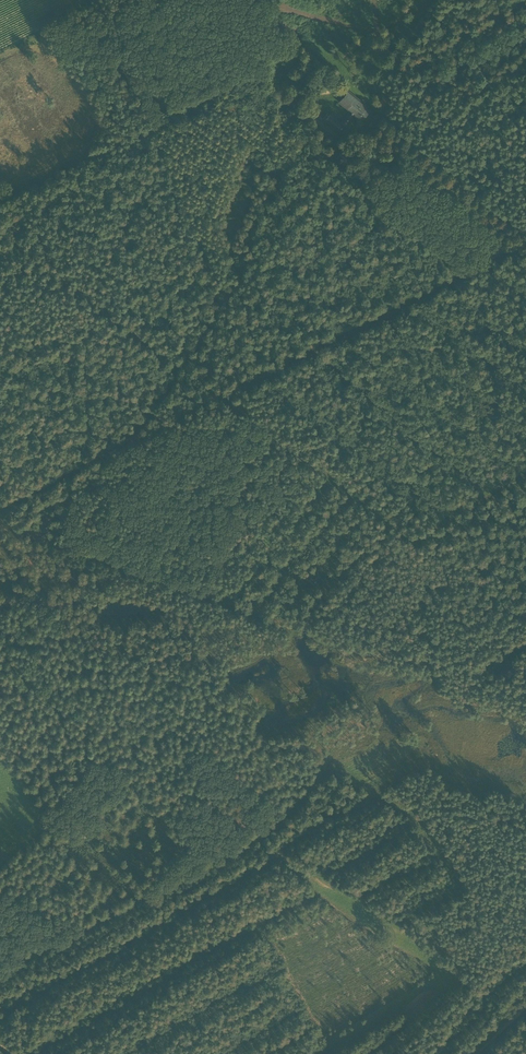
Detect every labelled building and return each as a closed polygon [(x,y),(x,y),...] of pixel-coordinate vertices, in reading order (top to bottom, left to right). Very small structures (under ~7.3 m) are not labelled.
[(363,103),(348,90),(339,102),(350,111),(354,114),(363,103)] [(363,103),(354,114),(361,121),(371,109),(363,103)] [(340,123),(330,115),(325,120),(339,132),(354,114),(350,111),(340,123)]
